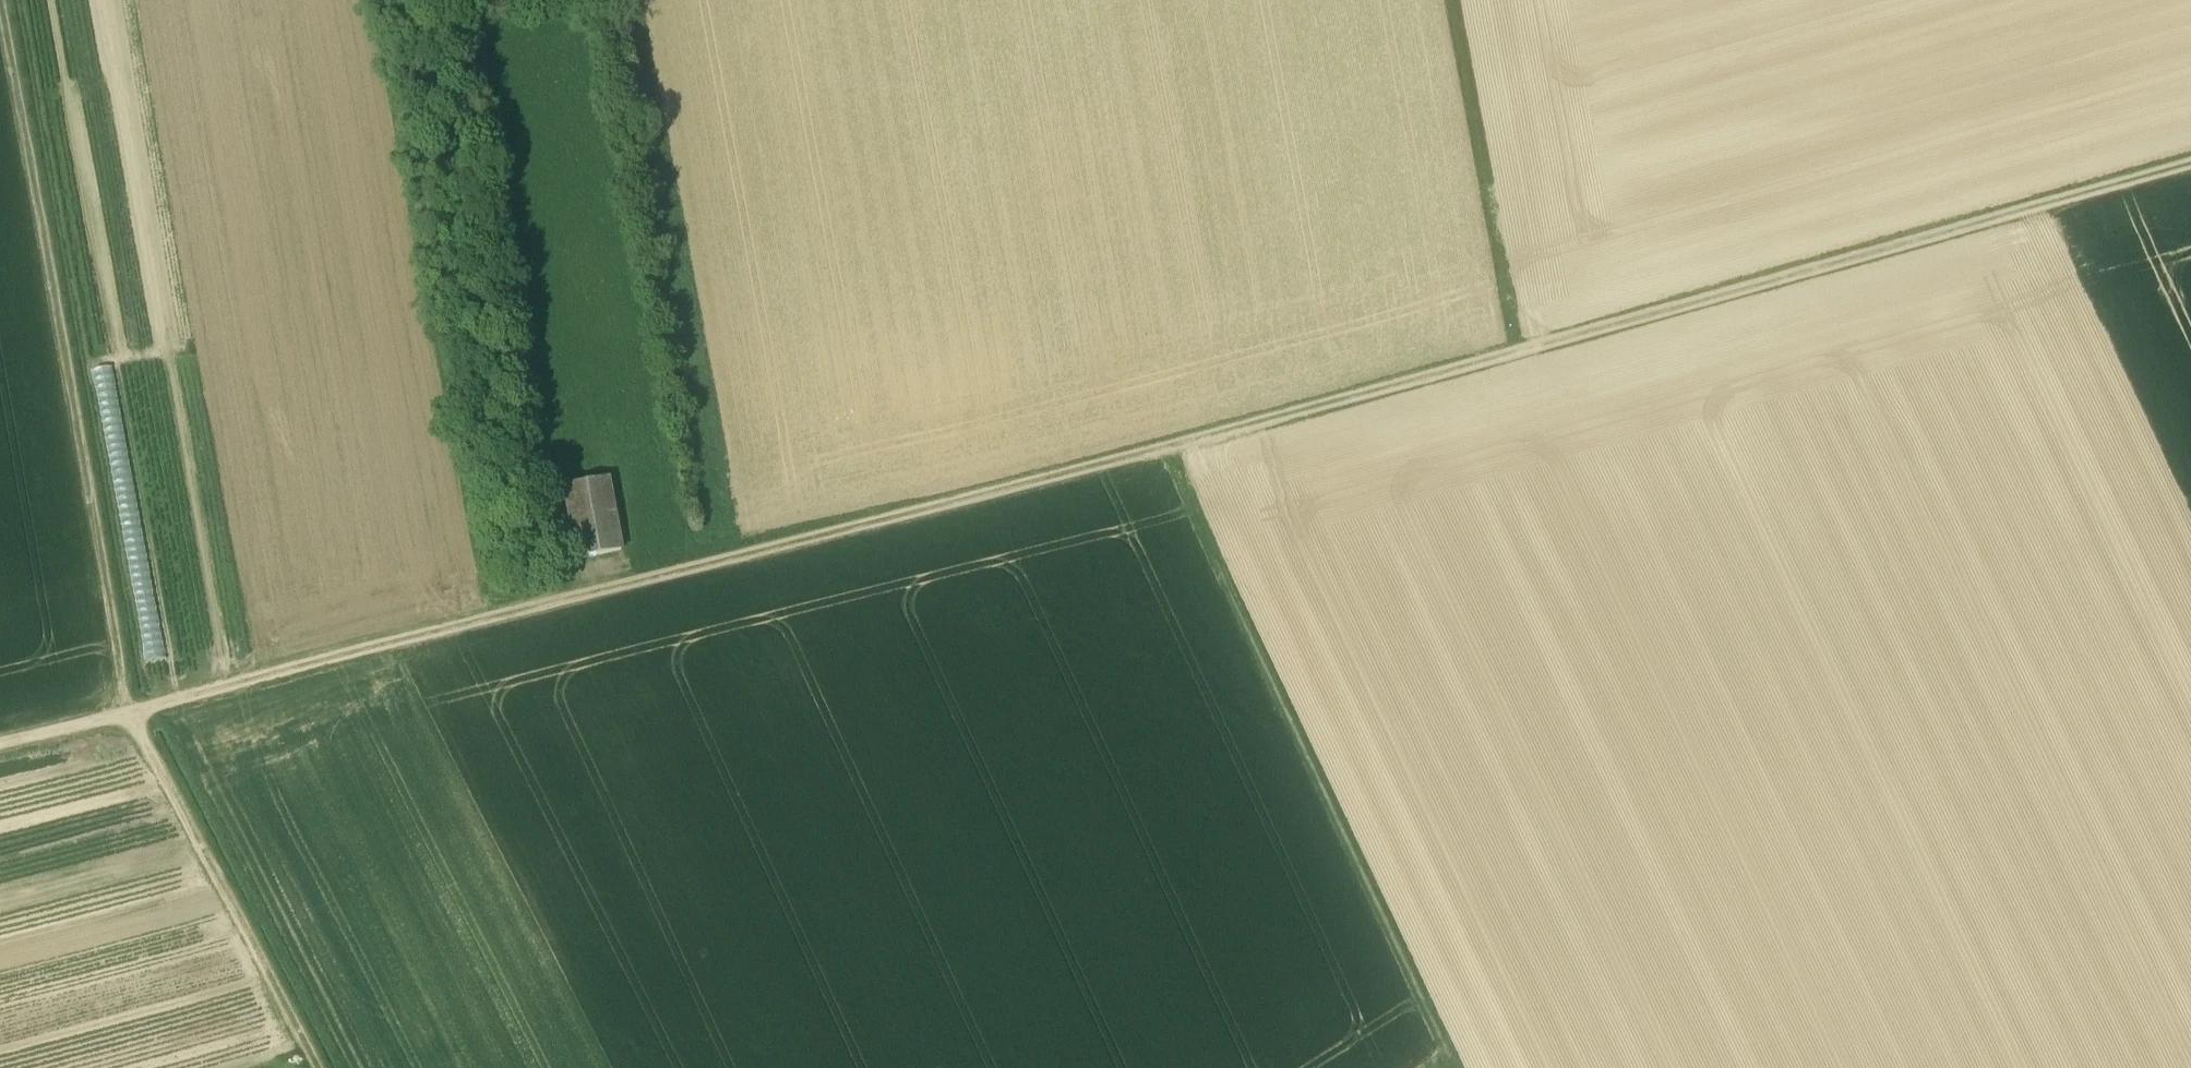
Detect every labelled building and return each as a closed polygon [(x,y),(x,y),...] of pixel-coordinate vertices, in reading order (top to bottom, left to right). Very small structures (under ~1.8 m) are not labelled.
[(609,486),(566,493),(578,565),(621,558),(609,486)]
